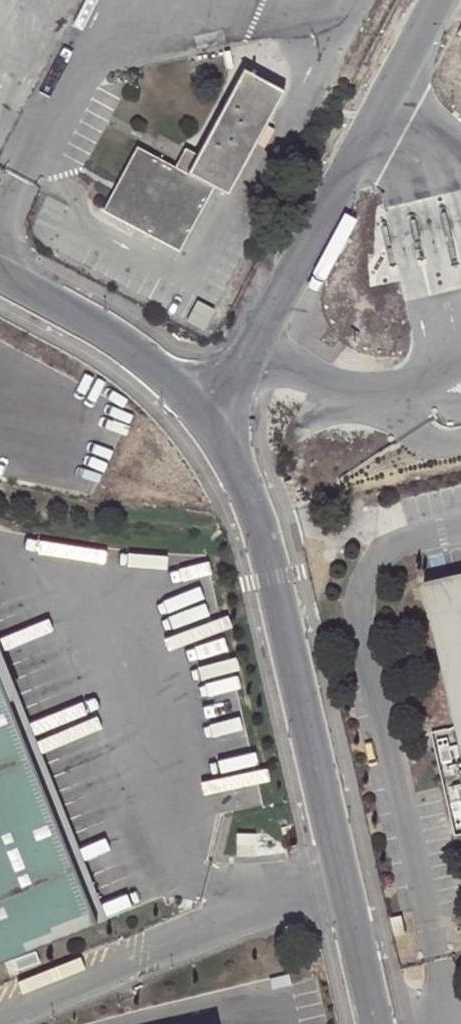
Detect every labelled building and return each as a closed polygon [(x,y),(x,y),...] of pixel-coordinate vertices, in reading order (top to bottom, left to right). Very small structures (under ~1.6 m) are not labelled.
[(283,90),(242,68),(196,155),(184,148),(174,167),(136,146),(102,210),(178,251),(212,187),(227,195),(283,90)] [(421,584),(459,753),(460,760),(460,575),(421,584)] [(93,922),(105,917),(0,650),(0,685),(93,922)] [(94,924),(93,922),(0,685),(0,962),(94,924)] [(238,831),(238,843),(260,843),(260,830),(238,831)]
